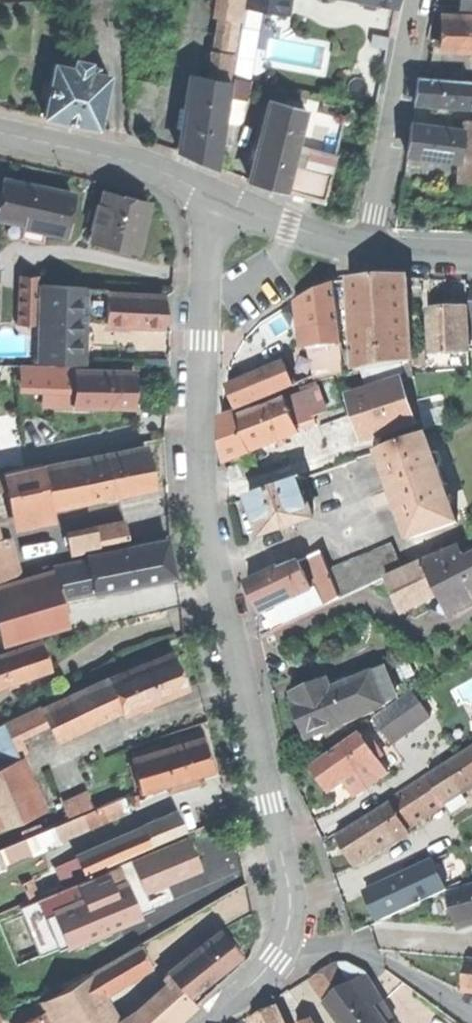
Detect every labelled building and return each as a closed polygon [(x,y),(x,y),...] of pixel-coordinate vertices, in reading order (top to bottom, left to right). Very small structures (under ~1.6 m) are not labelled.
[(242,19),(244,8),(245,0),(226,0),(223,16),(225,16),(240,19),(242,19)] [(244,8),(281,14),(289,15),(291,0),(245,0),(244,8)] [(281,14),(244,8),(242,19),(235,61),(247,63),(280,68),(312,74),(314,58),(319,31),(280,24),(281,14)] [(445,14),(445,32),(444,49),(471,50),(471,14),(445,14)] [(234,52),(240,19),(225,16),(220,50),(234,52)] [(370,45),(387,48),(390,36),(372,33),(370,45)] [(77,58),(75,66),(98,71),(99,65),(92,64),(92,61),(77,58)] [(359,66),(314,58),(312,74),(305,108),(333,114),(320,173),(331,176),(359,66)] [(245,78),(247,63),(235,61),(233,76),(245,78)] [(56,62),(45,115),(69,120),(98,126),(100,118),(102,110),(109,74),(98,71),(75,66),(56,62)] [(275,101),(305,108),(312,74),(280,68),(275,101)] [(230,80),(190,74),(180,149),(199,158),(217,167),(230,80)] [(471,106),(471,97),(471,80),(419,75),(418,89),(417,101),(438,103),(446,104),(471,106)] [(249,78),(245,78),(233,76),(230,97),(233,97),(246,99),(248,100),(249,78)] [(243,120),(246,99),(233,97),(229,122),(239,123),(243,120)] [(269,121),(300,129),(305,108),(275,101),(269,121)] [(292,163),(320,173),(333,114),(305,108),(300,129),(292,163)] [(465,128),(464,142),(471,143),(471,118),(466,118),(465,128)] [(142,138),(144,123),(128,120),(128,133),(142,138)] [(285,188),(292,163),(300,129),(269,121),(264,120),(250,180),(266,184),(285,188)] [(465,128),(413,121),(410,138),(408,152),(459,159),(461,160),(464,142),(465,128)] [(464,142),(461,160),(459,159),(456,182),(471,184),(471,143),(464,142)] [(326,199),(331,176),(320,173),(292,163),(285,188),(326,199)] [(63,234),(71,192),(39,185),(7,179),(0,213),(0,217),(24,222),(45,226),(44,230),(63,234)] [(94,243),(136,252),(142,228),(147,203),(105,193),(103,205),(98,204),(93,229),(97,230),(94,243)] [(42,241),(44,230),(45,226),(24,222),(22,237),(42,241)] [(21,276),(20,299),(37,300),(38,276),(21,276)] [(424,279),(408,280),(409,298),(427,298),(427,286),(424,286),(424,279)] [(356,371),(412,362),(412,350),(409,298),(408,280),(379,281),(351,281),(356,371)] [(301,296),(310,348),(343,345),(335,282),(317,289),(301,296)] [(86,286),(39,285),(38,362),(84,363),(85,323),(86,289),(86,286)] [(106,289),(86,289),(85,323),(105,323),(106,294),(106,289)] [(163,295),(106,294),(105,323),(162,324),(163,311),(163,295)] [(19,323),(36,324),(37,300),(20,299),(19,323)] [(431,311),(433,353),(470,351),(468,309),(448,310),(431,311)] [(343,345),(310,348),(315,379),(347,373),(343,345)] [(426,350),(412,350),(412,362),(412,367),(426,367),(426,350)] [(21,385),(73,387),(74,370),(74,366),(21,364),(21,385)] [(234,399),(238,410),(274,396),(274,394),(296,385),(287,364),(229,387),(234,399)] [(134,372),(74,370),(73,387),(73,406),(132,408),(133,391),(134,372)] [(366,439),(417,424),(404,381),(353,396),(358,413),(362,425),(366,439)] [(306,392),(287,400),(299,428),(318,421),(306,392)] [(418,399),(425,430),(450,419),(443,392),(418,399)] [(350,416),(358,413),(353,396),(348,398),(348,401),(345,402),(350,416)] [(249,445),(252,453),(301,433),(299,428),(287,400),(240,419),(238,420),(249,445)] [(238,414),(223,419),(225,435),(226,452),(249,445),(238,420),(240,419),(238,414)] [(427,436),(381,452),(412,539),(458,523),(451,505),(453,504),(435,452),(433,453),(427,436)] [(86,500),(153,486),(149,469),(144,445),(77,459),(86,500)] [(227,463),(252,453),(249,445),(226,452),(227,463)] [(51,507),(86,500),(77,459),(43,467),(51,507)] [(11,516),(51,507),(43,467),(42,462),(2,471),(3,476),(5,485),(11,516)] [(280,469),(285,483),(293,480),(287,466),(280,469)] [(266,474),(271,488),(282,484),(277,470),(266,474)] [(257,516),(264,535),(282,529),(283,531),(295,527),(294,525),(314,518),(306,496),(312,494),(307,478),(251,498),(257,516)] [(66,533),(69,553),(116,544),(115,539),(127,536),(125,523),(66,533)] [(0,539),(0,552),(2,561),(0,561),(0,578),(18,574),(8,537),(0,539)] [(94,592),(174,575),(171,558),(167,538),(87,555),(87,559),(94,592)] [(393,545),(331,572),(336,585),(342,598),(384,580),(404,571),(393,545)] [(384,580),(391,594),(398,605),(423,592),(428,601),(438,596),(449,591),(458,611),(471,605),(471,560),(466,563),(458,547),(404,571),(384,580)] [(305,560),(312,576),(329,568),(322,553),(305,560)] [(61,598),(94,592),(87,559),(52,566),(53,571),(61,598)] [(300,562),(282,570),(289,585),(307,578),(300,562)] [(312,576),(319,592),(336,585),(331,572),(329,568),(312,576)] [(282,570),(249,583),(255,598),(261,613),(313,592),(307,578),(289,585),(282,570)] [(61,598),(53,571),(0,586),(0,638),(2,644),(68,625),(61,598)] [(325,606),(342,598),(336,585),(319,592),(325,606)] [(448,616),(458,611),(449,591),(438,596),(448,616)] [(402,615),(428,601),(423,592),(398,605),(402,615)] [(50,669),(45,655),(40,642),(0,656),(0,687),(50,669)] [(172,653),(109,677),(122,709),(124,714),(186,689),(180,674),(172,653)] [(384,668),(372,673),(386,704),(398,699),(384,668)] [(310,738),(386,704),(372,673),(334,690),(322,695),(298,706),(296,707),(303,722),(310,738)] [(109,677),(42,707),(46,718),(55,738),(122,709),(109,677)] [(318,686),(322,695),(334,690),(329,681),(318,686)] [(294,697),(298,706),(322,695),(318,686),(294,697)] [(375,720),(392,744),(431,717),(414,693),(375,720)] [(3,721),(5,726),(9,735),(46,718),(42,707),(40,703),(3,721)] [(35,794),(9,735),(5,726),(0,728),(0,810),(35,794)] [(133,759),(142,791),(213,771),(208,753),(201,730),(176,737),(178,746),(161,751),(154,753),(133,759)] [(361,735),(312,769),(321,782),(329,794),(345,784),(351,793),(368,782),(371,786),(388,774),(375,755),(365,740),(361,735)] [(370,736),(365,740),(375,755),(380,751),(370,736)] [(152,746),(154,753),(161,751),(159,744),(152,746)] [(428,778),(444,803),(471,785),(471,751),(428,778)] [(406,827),(444,803),(428,778),(391,802),(392,804),(406,827)] [(35,794),(0,810),(0,830),(42,811),(35,794)] [(5,866),(62,842),(61,839),(131,809),(125,795),(0,847),(0,854),(5,866)] [(410,832),(406,827),(392,804),(365,821),(358,826),(339,838),(347,851),(357,866),(410,832)] [(177,813),(155,823),(162,838),(184,828),(181,821),(177,813)] [(355,821),(358,826),(365,821),(363,817),(355,821)] [(155,823),(143,828),(150,843),(162,838),(155,823)] [(143,828),(114,841),(121,858),(151,846),(150,843),(143,828)] [(189,840),(131,865),(139,884),(145,898),(204,872),(196,855),(189,840)] [(69,860),(77,878),(121,858),(114,841),(69,860)] [(462,875),(471,870),(471,852),(455,860),(462,875)] [(432,862),(413,871),(425,897),(445,888),(432,862)] [(138,913),(118,865),(36,899),(43,915),(46,914),(59,945),(138,913)] [(375,906),(381,918),(425,897),(413,871),(368,892),(375,906)] [(451,895),(456,913),(461,927),(471,923),(471,888),(468,890),(451,895)] [(168,971),(181,988),(189,996),(214,976),(221,971),(240,955),(228,939),(220,929),(168,971)] [(112,1012),(103,996),(149,964),(138,945),(46,997),(59,1022),(118,1022),(112,1012)] [(315,981),(328,1002),(358,982),(367,976),(348,964),(340,965),(327,973),(315,981)] [(225,976),(221,971),(214,976),(218,982),(225,976)] [(367,976),(358,982),(384,1022),(385,1022),(394,1017),(367,976)] [(328,1002),(342,1022),(384,1022),(358,982),(328,1002)] [(112,1012),(118,1022),(137,1022),(172,995),(187,1014),(196,1005),(189,996),(181,988),(144,1003),(112,1012)] [(187,1014),(172,995),(137,1022),(176,1022),(187,1014)] [(46,997),(38,1002),(50,1022),(59,1022),(46,997)] [(257,1022),(285,1022),(277,1006),(266,1011),(254,1017),(257,1022)]
